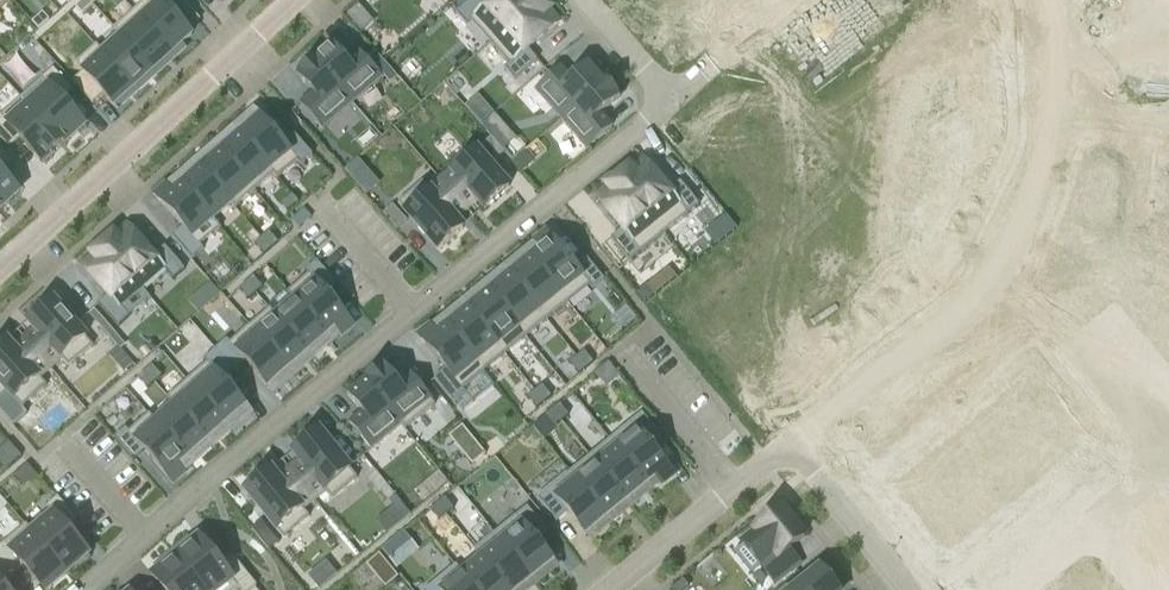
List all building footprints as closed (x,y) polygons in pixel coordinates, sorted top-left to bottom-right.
[(75,8),(82,15),(93,6),(88,0),(84,0),(75,8)] [(134,12),(172,55),(190,38),(191,38),(192,37),(181,25),(192,15),(179,0),(164,0),(161,3),(159,0),(147,0),(134,12)] [(455,14),(466,26),(471,23),(489,44),(540,0),(494,0),(488,5),(483,0),(472,0),(455,14)] [(489,44),(508,66),(504,70),(515,82),(538,62),(528,50),(558,23),(549,12),(551,10),(542,0),(540,0),(489,44)] [(728,11),(741,0),(719,0),(728,11)] [(134,12),(114,30),(121,39),(122,38),(153,72),(172,55),(134,12)] [(43,14),(32,23),(38,31),(49,21),(43,14)] [(959,32),(933,33),(933,77),(990,76),(990,46),(959,47),(959,32)] [(104,54),(103,55),(134,89),(153,72),(122,38),(121,39),(104,54)] [(83,73),(72,83),(92,106),(103,96),(114,107),(116,106),(115,106),(134,89),(103,55),(104,54),(96,46),(76,65),(83,73)] [(332,47),(315,62),(353,105),(381,79),(359,53),(347,64),(332,47)] [(299,75),(297,77),(313,94),(301,104),(324,130),(353,105),(315,62),(314,62),(299,74),(299,75)] [(562,69),(536,92),(561,120),(605,82),(590,65),(572,81),(562,69)] [(53,70),(21,99),(63,146),(84,127),(63,102),(73,93),(53,70)] [(990,76),(933,77),(934,121),(960,120),(960,106),(990,106),(990,76)] [(605,82),(561,120),(586,149),(613,127),(602,115),(620,100),(618,98),(618,97),(606,83),(605,83),(605,82)] [(0,118),(0,140),(10,150),(20,140),(42,165),(63,146),(21,99),(0,118)] [(258,119),(239,135),(274,176),(273,176),(277,181),(298,163),(301,166),(313,156),(293,133),(282,143),(259,117),(257,119),(258,119)] [(239,135),(220,152),(255,192),(273,176),(274,176),(239,135)] [(930,135),(911,175),(961,200),(975,173),(948,160),(954,147),(930,135)] [(808,136),(801,143),(810,153),(818,147),(808,136)] [(19,193),(4,177),(15,167),(0,150),(0,210),(19,193)] [(476,151),(441,182),(465,209),(468,213),(479,204),(485,210),(509,188),(476,151)] [(220,152),(201,169),(232,205),(231,206),(235,210),(255,192),(220,152)] [(787,154),(773,167),(783,178),(797,165),(787,154)] [(630,167),(618,177),(665,235),(699,206),(680,183),(669,192),(643,161),(631,170),(630,167)] [(201,169),(181,186),(213,222),(214,221),(231,206),(232,205),(201,169)] [(911,175),(891,214),(914,226),(921,213),(948,227),(961,200),(911,175)] [(608,189),(596,198),(622,230),(611,240),(630,263),(665,235),(618,177),(606,187),(608,189)] [(423,183),(398,205),(438,251),(463,229),(458,223),(468,213),(465,209),(441,182),(430,191),(423,183)] [(167,186),(155,197),(183,229),(172,239),(192,262),(204,251),(201,248),(221,230),(214,221),(213,222),(181,186),(173,193),(167,186)] [(292,196),(281,205),(288,213),(299,203),(292,196)] [(393,206),(383,215),(397,231),(407,222),(393,206)] [(304,209),(291,220),(299,229),(312,218),(304,209)] [(881,225),(846,251),(879,297),(903,279),(885,255),(897,247),(881,225)] [(114,234),(102,244),(144,292),(165,272),(173,281),(185,271),(165,248),(154,258),(127,227),(116,237),(114,234)] [(269,233),(262,239),(271,250),(278,244),(269,233)] [(540,251),(531,258),(568,304),(589,287),(592,291),(605,281),(585,257),(574,266),(547,233),(534,243),(540,251)] [(262,239),(255,245),(264,256),(271,250),(262,239)] [(630,263),(611,240),(599,249),(618,272),(630,263)] [(93,257),(82,266),(109,297),(97,307),(117,330),(129,319),(122,311),(144,292),(102,244),(91,254),(93,257)] [(846,251),(810,277),(826,299),(837,290),(855,315),(879,297),(846,251)] [(531,258),(510,276),(547,321),(568,304),(531,258)] [(288,292),(287,293),(295,302),(296,301),(327,337),(335,330),(341,337),(353,327),(325,294),(336,284),(316,261),(304,272),(308,276),(288,292)] [(510,276),(489,293),(526,338),(547,321),(510,276)] [(253,278),(246,284),(256,295),(263,288),(253,278)] [(219,294),(210,284),(203,289),(213,300),(219,294)] [(246,284),(239,290),(249,301),(256,295),(246,284)] [(647,286),(637,294),(645,303),(654,296),(647,286)] [(794,289),(759,315),(792,361),(816,343),(798,319),(810,310),(794,289)] [(489,293),(468,310),(505,356),(526,338),(489,293)] [(33,329),(23,338),(26,342),(50,369),(52,371),(63,362),(69,369),(93,347),(53,301),(28,323),(33,329)] [(277,317),(277,318),(308,354),(327,337),(296,301),(295,302),(277,317)] [(269,309),(250,326),(288,371),(308,354),(277,318),(277,317),(270,309),(269,309)] [(468,310),(447,327),(484,373),(505,356),(468,310)] [(759,315),(723,341),(739,362),(750,354),(768,378),(792,361),(759,315)] [(227,340),(215,350),(235,373),(246,363),(269,389),(270,387),(288,371),(250,326),(230,344),(227,340)] [(431,327),(419,338),(446,371),(434,380),(454,404),(466,394),(463,390),(484,373),(447,327),(437,335),(431,327)] [(0,347),(0,384),(8,393),(22,409),(47,388),(41,381),(52,371),(50,369),(26,342),(23,338),(12,348),(6,342),(0,347)] [(206,364),(187,381),(226,426),(244,410),(246,408),(224,383),(235,373),(215,350),(203,361),(206,364)] [(584,353),(577,358),(586,369),(593,363),(584,353)] [(577,358),(570,364),(579,375),(586,369),(577,358)] [(128,359),(118,368),(124,373),(133,365),(128,359)] [(152,366),(145,372),(155,383),(162,377),(152,366)] [(366,380),(365,381),(402,426),(401,426),(404,431),(435,406),(410,375),(397,384),(383,367),(381,368),(366,380)] [(1047,369),(1035,379),(1042,387),(1054,377),(1047,369)] [(145,372),(138,379),(147,389),(155,383),(145,372)] [(1054,377),(1042,387),(1048,395),(1060,385),(1054,377)] [(1035,379),(1024,388),(1030,396),(1042,387),(1035,379)] [(168,398),(167,399),(174,408),(175,407),(206,443),(226,426),(187,381),(168,398)] [(365,381),(347,395),(362,413),(350,423),(372,450),(401,426),(402,426),(365,381)] [(1060,385),(1048,395),(1055,402),(1066,393),(1060,385)] [(542,387),(535,393),(544,404),(551,398),(542,387)] [(1042,387),(1030,396),(1037,404),(1048,395),(1042,387)] [(0,400),(0,412),(13,427),(27,415),(22,409),(8,393),(0,400)] [(535,393),(528,398),(537,410),(544,404),(535,393)] [(1066,393),(1055,402),(1061,410),(1073,401),(1066,393)] [(1048,395),(1037,404),(1043,412),(1055,402),(1048,395)] [(1073,401),(1061,410),(1067,418),(1079,409),(1073,401)] [(1055,402),(1043,412),(1049,420),(1061,410),(1055,402)] [(560,405),(552,411),(561,422),(569,416),(560,405)] [(157,423),(156,424),(187,460),(206,443),(175,407),(174,408),(157,423)] [(1061,410),(1049,420),(1056,428),(1067,418),(1061,410)] [(552,411),(545,417),(554,428),(561,422),(552,411)] [(126,429),(114,439),(133,462),(145,452),(173,485),(185,474),(179,467),(187,460),(156,424),(157,423),(149,414),(148,415),(129,432),(126,429)] [(642,414),(610,440),(647,486),(655,479),(661,487),(674,476),(649,447),(661,438),(642,414)] [(462,426),(449,437),(472,466),(486,455),(462,426)] [(298,458),(287,467),(290,472),(313,500),(324,491),(332,500),(357,479),(319,431),(293,452),(298,458)] [(1025,437),(1003,455),(1027,484),(1049,466),(1025,437)] [(610,440),(590,457),(627,502),(647,486),(610,440)] [(590,457),(570,473),(607,518),(627,502),(590,457)] [(271,470),(245,491),(284,539),(309,518),(302,509),(313,500),(290,472),(287,467),(276,476),(271,470)] [(570,473),(537,499),(556,523),(568,513),(586,536),(607,518),(570,473)] [(961,489),(940,506),(965,536),(986,519),(961,489)] [(30,530),(29,531),(66,573),(88,555),(66,530),(77,521),(58,498),(47,508),(50,512),(30,530)] [(445,499),(438,505),(447,516),(454,510),(445,499)] [(438,505),(430,510),(439,522),(447,516),(438,505)] [(527,508),(495,534),(532,580),(553,563),(535,541),(546,531),(527,508)] [(755,531),(741,543),(774,584),(794,567),(784,554),(804,538),(782,510),(755,531)] [(261,521),(252,529),(269,550),(279,543),(261,521)] [(0,548),(0,563),(13,577),(24,567),(43,589),(48,589),(66,573),(29,531),(30,530),(26,526),(0,548)] [(405,529),(383,548),(399,567),(421,548),(405,529)] [(474,551),(478,555),(479,555),(507,589),(519,589),(532,580),(495,534),(474,551)] [(174,555),(202,589),(238,589),(239,589),(240,589),(252,589),(257,587),(232,556),(220,565),(200,540),(193,545),(191,541),(174,555)] [(154,578),(164,589),(202,589),(174,555),(157,569),(160,573),(154,578)] [(385,589),(398,578),(379,555),(366,566),(385,589)] [(459,571),(474,589),(507,589),(479,555),(478,555),(460,570),(459,571)] [(1,587),(13,577),(0,563),(0,589),(4,589),(1,587)] [(426,589),(474,589),(459,571),(460,570),(456,566),(426,589)] [(794,589),(837,589),(820,569),(794,589)] [(672,589),(673,589),(686,589),(689,587),(683,580),(672,589)]
